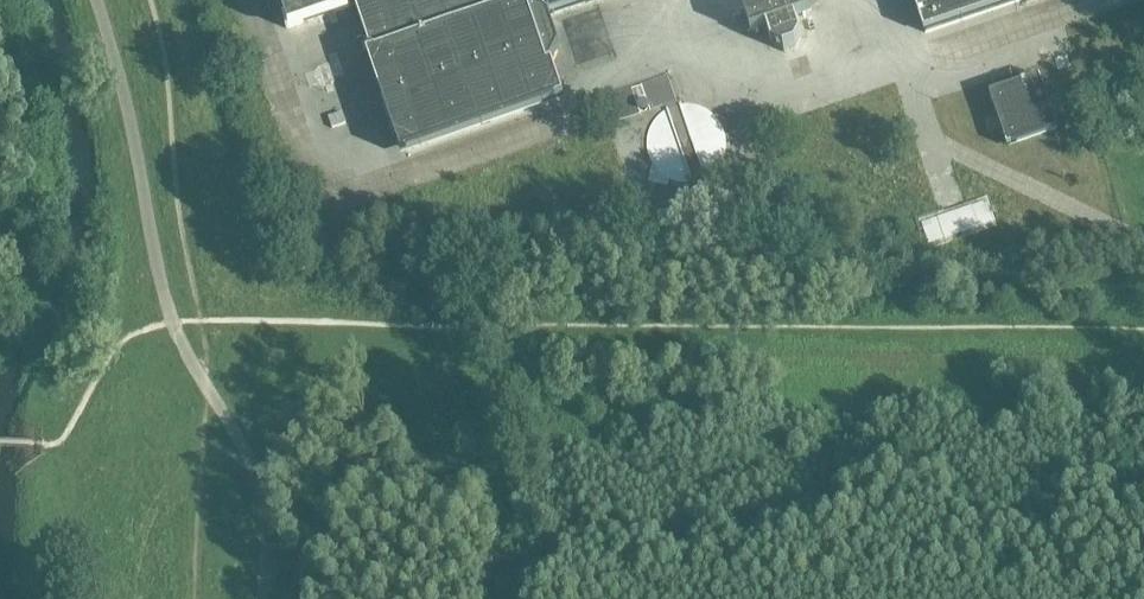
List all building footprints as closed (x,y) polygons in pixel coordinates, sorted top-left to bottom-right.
[(294,24),(286,27),(287,29),(304,23),(333,13),(334,13),(351,7),(356,5),(371,51),(375,50),(377,55),(375,55),(407,149),(557,98),(546,66),(552,64),(560,48),(550,17),(600,0),(286,0),(294,24)] [(810,14),(806,0),(750,0),(741,3),(752,34),(767,29),(773,46),(784,51),(796,47),(801,36),(795,19),(810,14)] [(926,33),(1023,0),(915,0),(926,33)] [(1058,130),(1040,77),(990,94),(1008,147),(1058,130)] [(997,226),(987,196),(919,219),(929,249),(997,226)]
